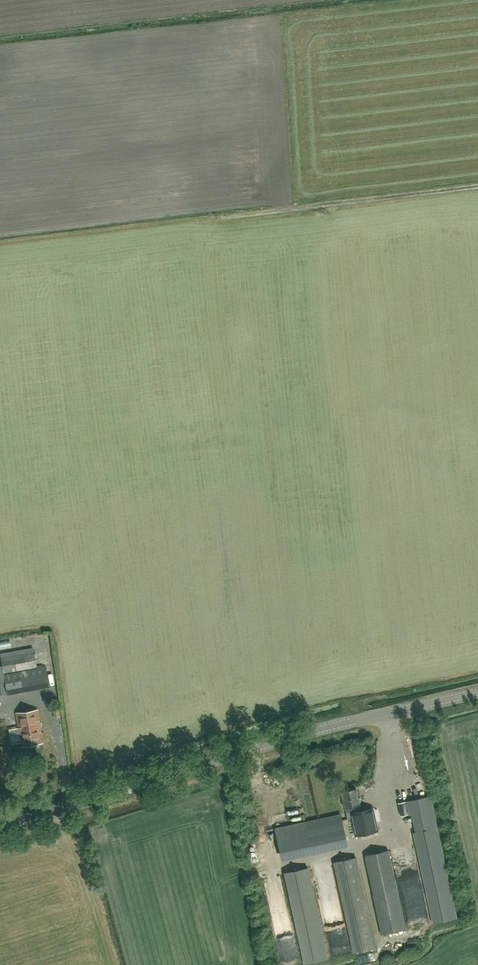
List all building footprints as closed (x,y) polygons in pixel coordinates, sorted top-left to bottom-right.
[(14,652),(14,656),(2,658),(4,672),(37,666),(35,652),(34,652),(33,648),(27,649),(14,652)] [(8,694),(50,686),(47,667),(5,675),(5,678),(0,679),(0,695),(2,695),(8,694)] [(21,746),(44,742),(39,709),(15,713),(21,746)] [(356,835),(378,831),(373,808),(361,811),(356,788),(341,792),(348,819),(352,818),(356,835)] [(430,796),(406,801),(409,815),(413,814),(417,832),(414,833),(433,923),(456,918),(430,796)] [(405,802),(398,803),(401,815),(408,814),(405,802)] [(341,815),(275,829),(280,852),(346,838),(341,815)] [(406,929),(389,851),(364,856),(382,935),(406,929)] [(376,948),(356,857),(334,862),(354,953),(376,948)] [(308,868),(284,872),(304,963),(328,958),(308,868)] [(339,908),(328,911),(338,955),(349,952),(346,939),(347,939),(344,926),(343,926),(339,908)]
